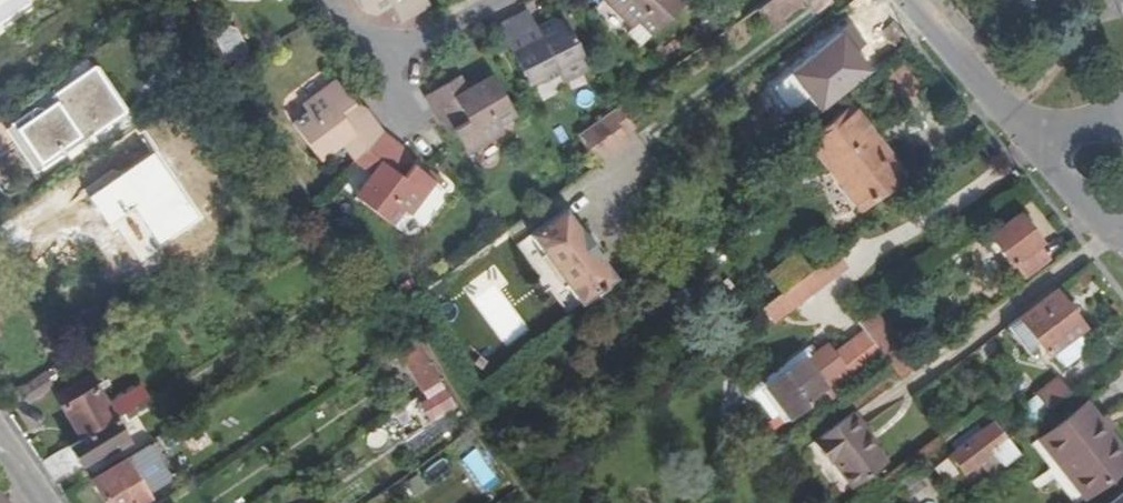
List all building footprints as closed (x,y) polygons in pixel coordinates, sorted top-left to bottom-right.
[(360,13),(370,7),(383,0),(353,0),(360,13)] [(370,7),(374,15),(389,6),(386,0),(383,0),(370,7)] [(389,6),(399,24),(428,8),(423,0),(386,0),(389,6)] [(601,1),(629,31),(636,24),(650,38),(682,7),(674,0),(601,0),(601,1)] [(751,8),(767,30),(778,22),(775,17),(799,0),(762,0),(751,8)] [(540,40),(535,30),(526,14),(497,28),(528,87),(556,73),(581,61),(564,27),(556,32),(540,40)] [(548,23),(535,30),(540,40),(556,32),(550,22),(548,23)] [(582,60),(581,61),(556,73),(560,82),(586,69),(582,60)] [(68,153),(64,146),(91,128),(95,134),(128,112),(97,66),(48,100),(52,105),(47,109),(43,103),(15,123),(7,111),(0,116),(0,151),(3,155),(26,139),(47,168),(68,153)] [(458,78),(424,98),(438,122),(448,116),(455,128),(450,131),(465,155),(502,134),(497,126),(513,116),(490,78),(466,92),(458,78)] [(342,145),(355,161),(372,173),(354,198),(391,226),(402,211),(408,216),(433,183),(412,165),(409,169),(397,161),(403,153),(382,135),(365,113),(356,120),(348,109),(352,106),(335,82),(303,106),(307,113),(292,124),(320,161),(342,145)] [(52,105),(48,100),(43,103),(47,109),(52,105)] [(576,134),(595,163),(625,141),(618,132),(629,125),(615,106),(576,134)] [(859,210),(902,175),(847,109),(804,143),(859,210)] [(64,146),(68,153),(95,134),(91,128),(64,146)] [(26,139),(3,155),(5,158),(19,148),(40,178),(49,171),(47,168),(26,139)] [(590,249),(580,236),(561,210),(529,235),(579,303),(612,279),(590,249)] [(1046,260),(1035,246),(1038,244),(1016,215),(989,236),(1010,265),(1013,263),(1024,276),(1046,260)] [(586,232),(580,236),(590,249),(596,245),(586,232)] [(808,272),(782,292),(762,307),(773,321),(829,278),(819,264),(808,272)] [(1052,294),(1004,330),(1024,356),(1037,346),(1045,357),(1050,353),(1062,369),(1085,355),(1085,346),(1076,334),(1081,331),(1052,294)] [(908,373),(865,317),(855,325),(864,336),(879,355),(884,362),(898,380),(908,373)] [(415,336),(379,359),(384,367),(400,357),(424,395),(443,381),(415,336)] [(879,355),(864,336),(850,347),(865,366),(879,355)] [(859,374),(863,378),(884,362),(879,355),(865,366),(850,347),(848,344),(833,356),(826,349),(804,365),(802,362),(761,394),(782,422),(808,403),(806,400),(822,388),(820,386),(843,370),(851,380),(859,374)] [(55,385),(46,370),(17,389),(27,404),(55,385)] [(62,405),(82,437),(117,417),(149,398),(140,383),(107,403),(96,385),(94,386),(87,375),(57,393),(64,404),(62,405)] [(1056,379),(1015,412),(1026,426),(1068,394),(1056,379)] [(1110,429),(1102,420),(1086,401),(1042,438),(1061,460),(1058,464),(1087,499),(1122,469),(1122,445),(1110,429)] [(851,421),(855,418),(852,414),(813,444),(828,464),(831,461),(852,489),(885,464),(871,446),(851,421)] [(1107,415),(1102,420),(1110,429),(1115,425),(1107,415)] [(117,417),(82,437),(42,461),(55,479),(100,454),(103,459),(115,453),(114,450),(131,441),(117,417)] [(851,421),(871,446),(874,442),(855,418),(851,421)] [(1002,467),(1016,456),(991,424),(948,457),(961,474),(991,452),(1002,467)] [(131,459),(93,480),(107,502),(140,502),(153,495),(131,459)] [(911,471),(895,485),(907,499),(924,486),(911,471)] [(568,488),(551,501),(552,502),(580,502),(568,488)] [(1,491),(0,491),(0,502),(9,502),(1,491)]
